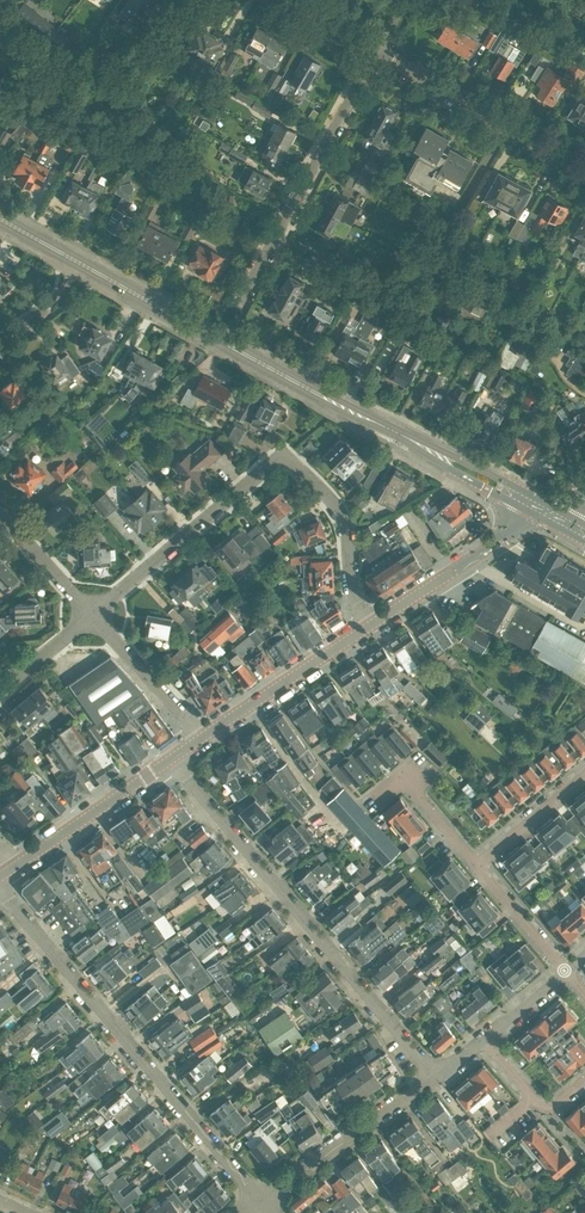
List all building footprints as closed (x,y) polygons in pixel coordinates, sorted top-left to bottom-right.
[(16,6),(18,8),(25,0),(19,0),(16,6)] [(112,15),(119,20),(123,14),(140,25),(156,0),(122,0),(112,15)] [(584,9),(584,0),(578,0),(571,8),(580,15),(584,9)] [(25,2),(12,18),(57,54),(70,38),(47,20),(25,2)] [(460,22),(451,17),(447,23),(438,39),(452,47),(465,26),(468,21),(463,17),(460,22)] [(509,19),(497,36),(492,44),(498,48),(496,52),(500,54),(490,70),(505,79),(514,63),(518,65),(523,56),(517,53),(520,49),(509,42),(519,25),(509,19)] [(540,24),(537,29),(545,34),(549,29),(540,24)] [(468,28),(465,26),(452,47),(468,57),(477,42),(477,41),(479,39),(477,38),(479,35),(468,29),(468,28)] [(555,27),(550,35),(565,45),(570,37),(555,27)] [(261,56),(272,36),(258,28),(246,48),(261,56)] [(482,44),(489,48),(497,35),(490,31),(482,44)] [(213,35),(207,32),(206,33),(203,32),(201,35),(197,33),(186,50),(177,44),(168,59),(178,66),(184,57),(185,58),(190,57),(193,52),(200,57),(213,35)] [(537,32),(535,35),(536,42),(538,44),(543,36),(537,32)] [(210,66),(222,48),(217,46),(220,42),(217,41),(218,39),(213,35),(200,57),(206,61),(205,63),(210,66)] [(272,68),(277,66),(279,62),(278,59),(287,44),(272,36),(261,56),(259,60),(272,68)] [(535,52),(529,61),(535,66),(541,56),(535,52)] [(232,73),(240,57),(232,53),(224,68),(232,73)] [(283,76),(276,88),(267,104),(276,109),(285,93),(283,93),(288,84),(292,86),(294,83),(306,89),(316,71),(318,72),(321,66),(320,65),(321,63),(305,55),(296,71),(295,70),(290,80),(283,76)] [(571,61),(562,75),(559,73),(558,75),(554,73),(553,74),(546,70),(539,65),(530,78),(537,83),(536,84),(541,87),(537,95),(553,105),(567,84),(573,88),(580,77),(584,70),(581,68),(571,61)] [(192,75),(198,66),(194,64),(189,73),(192,75)] [(272,93),(282,76),(274,71),(264,89),(272,93)] [(116,96),(125,89),(120,82),(111,90),(116,96)] [(218,100),(221,95),(215,91),(212,97),(218,100)] [(274,110),(238,91),(235,96),(253,106),(251,108),(270,118),(274,110)] [(583,92),(568,116),(575,121),(574,123),(584,130),(584,93),(583,92)] [(391,132),(398,120),(393,117),(397,111),(382,103),(378,112),(379,113),(374,123),(391,132)] [(115,126),(124,115),(113,107),(105,119),(115,126)] [(35,120),(30,115),(23,122),(29,127),(35,120)] [(143,136),(147,127),(127,117),(123,125),(143,136)] [(207,131),(211,123),(202,118),(198,126),(207,131)] [(16,141),(29,128),(22,122),(10,135),(16,141)] [(397,143),(400,137),(391,132),(374,123),(367,137),(377,142),(376,145),(383,148),(388,138),(397,143)] [(288,147),(296,132),(280,124),(272,139),(288,147)] [(10,133),(0,127),(0,144),(1,141),(5,143),(10,133)] [(449,141),(449,140),(426,128),(414,149),(415,149),(421,152),(418,157),(417,157),(405,179),(404,179),(404,180),(431,195),(431,194),(430,194),(439,178),(452,185),(453,185),(452,184),(455,179),(461,182),(461,183),(473,162),(450,149),(449,150),(450,150),(448,153),(443,150),(448,141),(449,141)] [(185,136),(181,133),(178,134),(175,137),(181,141),(185,136)] [(288,147),(272,139),(263,134),(255,148),(264,153),(280,162),(288,147)] [(49,146),(52,140),(46,137),(43,143),(49,146)] [(70,151),(80,144),(75,138),(66,145),(70,151)] [(244,164),(248,156),(223,141),(218,149),(228,154),(228,155),(244,164)] [(45,153),(49,146),(43,143),(39,150),(45,153)] [(78,173),(88,155),(78,150),(68,168),(78,173)] [(25,184),(37,161),(30,157),(31,155),(26,152),(15,171),(19,174),(16,179),(25,184)] [(54,161),(51,159),(50,157),(42,153),(37,161),(25,184),(34,188),(37,184),(41,186),(54,161)] [(180,171),(185,163),(176,157),(171,165),(180,171)] [(374,180),(382,166),(369,159),(361,173),(374,180)] [(253,170),(246,166),(238,180),(246,184),(245,184),(254,189),(253,191),(260,195),(261,193),(262,194),(271,179),(254,169),(253,170)] [(123,235),(135,213),(127,208),(132,200),(131,193),(131,186),(132,182),(135,176),(127,172),(116,192),(123,196),(107,226),(123,235)] [(505,177),(499,174),(486,199),(501,208),(516,181),(514,180),(515,179),(506,174),(505,177)] [(370,197),(377,184),(361,175),(354,188),(370,197)] [(87,188),(87,187),(74,180),(71,186),(69,185),(64,193),(66,194),(63,200),(76,207),(87,188)] [(95,183),(91,180),(87,187),(87,188),(76,207),(82,211),(81,212),(87,215),(88,214),(89,215),(100,195),(104,187),(95,182),(95,183)] [(526,185),(517,181),(517,182),(516,181),(501,208),(517,216),(531,191),(525,188),(526,185)] [(348,201),(342,198),(341,195),(336,193),(330,203),(329,203),(324,211),(343,221),(351,226),(359,211),(353,207),(356,203),(348,199),(348,201)] [(152,220),(163,198),(157,194),(154,201),(152,200),(144,216),(152,220)] [(238,205),(239,195),(230,194),(229,204),(238,205)] [(560,226),(568,212),(566,210),(567,209),(548,197),(548,198),(549,198),(542,210),(544,212),(542,215),(539,213),(539,214),(540,215),(534,225),(526,221),(524,225),(517,239),(524,243),(531,231),(538,235),(547,219),(560,226)] [(474,216),(481,202),(474,199),(467,212),(474,216)] [(410,203),(407,207),(417,214),(420,209),(410,203)] [(336,234),(343,221),(324,211),(320,218),(321,219),(316,230),(320,233),(323,232),(330,236),(332,231),(336,234)] [(584,250),(584,249),(584,219),(576,234),(583,237),(575,251),(581,255),(583,253),(584,250)] [(163,234),(166,229),(151,221),(138,243),(154,252),(163,234)] [(524,225),(517,221),(509,234),(516,238),(517,239),(524,225)] [(189,240),(196,226),(189,222),(181,235),(189,240)] [(180,237),(166,229),(163,234),(154,252),(168,259),(180,237)] [(208,250),(200,246),(189,265),(197,269),(196,271),(211,279),(213,276),(217,278),(220,278),(228,264),(222,261),(224,258),(209,249),(208,250)] [(351,263),(355,255),(340,247),(336,255),(351,263)] [(555,272),(561,259),(554,255),(547,267),(555,272)] [(327,269),(330,263),(318,256),(315,263),(327,269)] [(327,269),(315,263),(309,273),(321,280),(327,269)] [(0,276),(0,298),(2,295),(4,297),(10,289),(8,288),(9,287),(0,279),(2,277),(0,276)] [(300,289),(303,284),(290,277),(285,286),(283,286),(280,292),(281,293),(280,294),(298,303),(304,292),(300,289)] [(323,296),(331,282),(323,278),(316,293),(323,296)] [(482,317),(491,301),(470,290),(461,306),(482,317)] [(298,303),(280,294),(276,303),(274,302),(270,311),(285,319),(288,313),(292,315),(298,303)] [(339,344),(336,343),(332,351),(335,353),(334,355),(341,359),(342,357),(347,360),(375,307),(376,308),(379,304),(380,301),(373,297),(354,331),(346,326),(342,333),(344,335),(339,344)] [(375,307),(347,360),(352,362),(351,364),(358,368),(359,366),(362,368),(367,360),(365,359),(365,358),(368,352),(370,354),(375,345),(366,340),(378,318),(384,307),(379,304),(376,308),(375,307)] [(331,321),(333,316),(324,311),(325,309),(318,305),(303,334),(316,341),(321,332),(322,332),(327,323),(324,321),(326,319),(331,321)] [(498,306),(494,314),(513,325),(517,317),(498,306)] [(440,311),(435,321),(447,328),(452,318),(440,311)] [(520,320),(529,325),(533,317),(524,312),(520,320)] [(522,355),(535,331),(517,322),(498,358),(504,361),(511,348),(519,353),(522,355)] [(94,327),(93,329),(84,324),(79,334),(83,336),(79,344),(81,345),(81,346),(101,357),(111,339),(102,334),(103,333),(94,327)] [(390,377),(406,386),(422,358),(417,355),(419,352),(405,344),(392,367),(394,369),(390,377)] [(135,352),(127,348),(122,358),(121,358),(116,367),(131,375),(122,393),(125,396),(133,387),(137,378),(148,359),(142,356),(143,354),(142,351),(139,350),(137,350),(135,352)] [(512,366),(519,353),(511,348),(504,361),(512,366)] [(74,377),(57,355),(53,358),(51,357),(50,358),(47,357),(44,359),(44,362),(43,363),(49,371),(48,373),(59,387),(74,377)] [(578,355),(567,374),(579,381),(584,370),(584,359),(578,355)] [(97,381),(106,367),(102,364),(101,364),(99,359),(97,358),(78,365),(80,367),(88,375),(91,377),(97,381)] [(161,379),(166,371),(160,368),(161,367),(148,359),(137,378),(133,387),(125,396),(130,401),(138,392),(144,382),(145,381),(154,386),(159,377),(161,379)] [(498,392),(509,373),(500,368),(501,365),(494,361),(483,383),(498,392)] [(478,391),(487,374),(479,370),(471,387),(478,391)] [(436,413),(446,395),(435,389),(442,377),(435,373),(419,403),(436,413)] [(221,408),(231,390),(204,376),(195,391),(188,388),(181,401),(192,408),(198,396),(221,408)] [(31,399),(16,380),(12,383),(12,382),(4,388),(4,389),(1,392),(15,411),(31,399)] [(165,404),(178,394),(171,388),(159,400),(165,404)] [(530,388),(525,398),(552,411),(557,401),(530,388)] [(451,421),(466,393),(460,389),(454,399),(446,395),(436,413),(451,421)] [(273,400),(272,397),(269,395),(265,396),(264,399),(259,408),(253,404),(255,400),(248,395),(236,417),(244,421),(245,420),(261,428),(263,424),(274,430),(280,419),(281,420),(285,418),(288,413),(286,410),(273,403),(272,403),(273,400)] [(46,415),(58,403),(51,396),(39,408),(46,415)] [(66,403),(72,411),(79,406),(72,398),(66,403)] [(573,401),(567,404),(584,431),(584,405),(578,410),(573,401)] [(567,404),(563,407),(571,421),(574,426),(569,429),(567,426),(565,425),(560,428),(560,431),(562,434),(561,434),(570,447),(581,440),(584,438),(584,431),(567,404)] [(499,426),(502,421),(482,410),(469,435),(475,438),(474,439),(482,444),(483,442),(488,445),(498,426),(499,426)] [(100,412),(85,424),(95,433),(97,432),(108,420),(100,412)] [(240,444),(247,431),(247,428),(235,421),(226,436),(240,444)] [(14,446),(18,442),(11,432),(5,425),(1,429),(14,446)] [(125,440),(132,435),(126,428),(119,434),(125,440)] [(14,447),(14,446),(1,429),(0,430),(0,439),(1,440),(3,442),(0,446),(0,452),(5,456),(14,447)] [(525,441),(516,436),(506,454),(507,458),(511,460),(515,460),(522,463),(525,457),(528,459),(535,445),(538,440),(531,436),(528,441),(526,440),(525,441)] [(221,453),(210,440),(205,445),(204,444),(195,451),(196,452),(192,456),(190,454),(175,466),(180,472),(174,477),(185,490),(191,485),(196,491),(211,479),(203,469),(221,453)] [(363,459),(346,441),(345,442),(343,441),(339,440),(336,444),(336,448),(338,449),(336,451),(332,447),(323,456),(354,486),(365,475),(357,468),(360,468),(364,464),(364,461),(362,460),(363,459)] [(101,449),(97,453),(101,459),(106,455),(101,449)] [(45,473),(28,461),(24,467),(19,463),(13,472),(18,476),(14,481),(31,493),(34,489),(35,490),(38,486),(39,487),(41,484),(40,482),(43,478),(42,478),(45,473)] [(60,482),(78,466),(73,461),(64,469),(60,464),(51,472),(60,482)] [(145,485),(153,478),(140,463),(132,470),(145,485)] [(81,480),(88,475),(83,468),(76,474),(81,480)] [(377,477),(379,472),(372,468),(370,473),(377,477)] [(405,498),(415,480),(396,469),(389,482),(395,486),(392,491),(401,496),(405,498)] [(394,509),(401,496),(392,491),(395,486),(389,482),(385,480),(375,498),(394,509)] [(66,524),(71,521),(75,517),(60,498),(72,489),(66,482),(49,495),(56,504),(40,517),(48,527),(48,526),(54,534),(66,524)] [(272,520),(266,524),(274,534),(285,525),(289,522),(291,519),(285,512),(292,507),(286,500),(290,496),(284,490),(281,493),(280,493),(277,492),(272,496),(272,500),(268,503),(274,510),(268,514),(272,520)] [(356,506),(366,496),(360,490),(350,499),(356,506)] [(106,518),(119,507),(106,491),(93,503),(106,518)] [(148,494),(146,491),(135,500),(155,523),(165,514),(162,511),(166,508),(151,491),(148,494)] [(472,516),(472,513),(470,510),(470,509),(471,506),(467,501),(463,501),(462,502),(456,496),(448,502),(444,497),(431,508),(425,498),(416,504),(428,521),(440,538),(441,537),(447,539),(448,540),(448,539),(464,525),(465,525),(466,525),(464,524),(465,521),(465,519),(468,519),(472,516)] [(362,511),(370,503),(365,498),(357,506),(362,511)] [(144,532),(155,523),(135,500),(125,509),(127,512),(124,515),(138,531),(142,528),(144,532)] [(289,522),(285,525),(290,531),(301,525),(302,521),(299,513),(291,519),(289,522)] [(301,528),(301,529),(295,532),(300,545),(307,542),(307,543),(317,539),(319,544),(326,541),(324,536),(326,536),(320,521),(317,516),(304,521),(306,526),(301,528)] [(88,530),(98,521),(94,517),(84,526),(88,530)] [(372,531),(382,525),(379,519),(369,526),(372,531)] [(412,577),(425,569),(400,531),(402,529),(395,519),(383,528),(388,535),(385,537),(389,542),(412,577)] [(247,565),(274,543),(258,524),(247,533),(243,529),(216,552),(223,560),(227,557),(234,565),(241,559),(247,565)] [(283,527),(271,538),(277,545),(289,534),(283,527)] [(387,543),(382,537),(368,546),(370,550),(376,559),(374,560),(377,565),(381,571),(394,590),(412,577),(389,542),(387,543)] [(91,540),(91,538),(80,539),(80,544),(75,544),(76,552),(80,552),(81,562),(89,562),(89,567),(111,565),(111,559),(115,559),(115,549),(111,550),(111,549),(106,549),(106,546),(99,547),(99,540),(91,540)] [(566,610),(583,620),(584,616),(584,570),(566,559),(568,556),(547,544),(534,566),(522,559),(511,578),(566,609),(566,610)] [(372,569),(377,565),(374,560),(376,559),(370,550),(365,554),(371,563),(368,564),(372,569)] [(304,562),(312,562),(312,555),(291,557),(291,564),(304,563),(304,562)] [(304,563),(305,577),(310,576),(310,577),(332,576),(331,560),(312,562),(304,562),(304,563)] [(208,566),(205,563),(198,569),(195,566),(194,566),(192,565),(187,569),(189,571),(184,575),(204,597),(209,593),(202,584),(208,579),(209,581),(217,574),(210,565),(208,566)] [(21,580),(19,578),(19,577),(6,564),(0,570),(0,591),(2,593),(11,585),(14,587),(21,580)] [(377,573),(375,570),(366,576),(379,596),(383,597),(394,590),(381,571),(377,573)] [(204,597),(184,575),(180,579),(178,577),(173,581),(174,583),(173,584),(176,587),(170,592),(180,603),(188,596),(195,605),(204,597)] [(333,590),(332,576),(310,577),(310,576),(305,577),(301,577),(302,592),(314,591),(333,590)] [(489,586),(488,587),(494,590),(472,605),(478,615),(475,620),(494,631),(494,630),(529,650),(584,682),(584,641),(489,586)] [(334,602),(333,596),(304,597),(314,613),(320,622),(324,620),(332,631),(347,621),(340,610),(341,607),(341,605),(340,603),(338,602),(335,603),(335,602),(334,602)] [(38,603),(38,599),(35,597),(30,598),(28,600),(28,603),(16,604),(16,614),(7,614),(7,617),(0,617),(0,635),(8,628),(7,627),(21,626),(21,623),(42,622),(41,612),(39,613),(38,603)] [(306,648),(323,637),(309,616),(314,613),(304,597),(290,597),(301,613),(284,624),(301,650),(306,647),(306,648)] [(215,600),(210,605),(217,612),(222,608),(215,600)] [(186,607),(180,613),(184,619),(197,632),(204,626),(186,607)] [(233,641),(245,630),(225,607),(209,621),(214,626),(199,639),(210,652),(228,636),(233,641)] [(275,610),(263,621),(267,625),(271,622),(271,624),(280,619),(275,610)] [(443,627),(433,613),(423,619),(440,645),(443,648),(455,640),(446,625),(443,627)] [(174,622),(175,619),(148,614),(146,623),(148,623),(147,633),(146,637),(148,639),(154,640),(156,638),(157,635),(169,637),(172,621),(174,622)] [(192,638),(197,632),(184,619),(179,624),(192,638)] [(440,645),(423,619),(414,625),(424,640),(426,639),(435,654),(436,654),(437,655),(439,655),(440,654),(441,654),(442,654),(445,651),(443,648),(440,645)] [(263,621),(250,633),(259,644),(265,638),(261,633),(269,628),(266,626),(267,625),(263,621)] [(482,653),(490,638),(469,626),(461,641),(482,653)] [(418,666),(419,666),(417,664),(426,658),(408,629),(398,636),(418,666)] [(285,636),(281,630),(273,635),(289,659),(297,654),(289,642),(291,641),(287,635),(285,636)] [(250,634),(234,648),(242,658),(247,653),(265,676),(276,668),(263,650),(250,634)] [(289,659),(273,635),(266,640),(270,646),(269,647),(266,649),(271,656),(273,654),(281,665),(289,659)] [(409,672),(418,666),(398,636),(389,642),(409,672)] [(178,662),(190,651),(185,645),(173,656),(178,662)] [(405,685),(397,679),(394,676),(400,672),(393,662),(383,647),(373,653),(396,687),(398,685),(401,688),(401,687),(403,688),(420,705),(427,697),(410,680),(405,685)] [(234,648),(225,655),(229,660),(231,658),(238,667),(232,671),(245,688),(257,678),(242,658),(234,648)] [(396,687),(373,653),(364,659),(374,674),(376,673),(380,678),(381,677),(385,682),(378,687),(388,698),(394,694),(393,693),(401,688),(398,685),(396,687)] [(175,734),(143,692),(111,656),(70,684),(97,723),(99,722),(110,714),(118,709),(122,706),(141,731),(145,728),(158,747),(175,734)] [(198,661),(190,667),(193,671),(201,666),(198,661)] [(368,699),(376,694),(366,680),(368,679),(358,664),(348,670),(353,677),(368,699)] [(208,711),(216,706),(200,682),(193,671),(190,667),(181,673),(193,692),(204,711),(208,711)] [(368,699),(353,677),(348,670),(339,676),(349,691),(350,691),(359,705),(368,699)] [(216,672),(200,682),(216,706),(228,698),(227,696),(234,692),(226,679),(218,684),(215,678),(218,676),(216,672)] [(342,716),(349,712),(346,708),(348,707),(341,697),(342,696),(332,681),(323,687),(342,716)] [(42,716),(54,706),(47,697),(48,696),(40,687),(26,698),(42,716)] [(342,716),(323,687),(313,693),(323,708),(324,708),(334,723),(342,717),(342,716)] [(500,692),(493,700),(512,716),(519,708),(500,692)] [(31,725),(42,716),(26,698),(13,710),(20,719),(22,718),(29,727),(25,730),(30,737),(37,731),(31,725)] [(324,722),(307,698),(298,704),(315,728),(324,722)] [(76,718),(83,712),(72,700),(65,706),(76,718)] [(480,701),(472,710),(486,723),(494,713),(480,701)] [(315,728),(298,704),(289,710),(306,735),(315,728)] [(439,711),(433,706),(429,711),(434,716),(439,711)] [(110,714),(116,723),(119,727),(127,721),(118,709),(110,714)] [(479,731),(486,723),(472,710),(464,718),(479,731)] [(307,749),(283,714),(268,725),(272,731),(274,730),(294,759),(295,758),(308,777),(315,773),(311,767),(318,763),(308,749),(307,749)] [(354,729),(359,734),(370,723),(361,714),(356,719),(360,723),(354,729)] [(88,743),(72,721),(58,732),(60,735),(61,734),(75,756),(84,750),(86,749),(88,752),(83,755),(102,783),(112,777),(100,759),(94,751),(89,743),(88,743)] [(135,734),(127,721),(119,727),(141,758),(149,753),(136,733),(135,734)] [(95,725),(98,730),(100,731),(103,725),(99,722),(97,723),(95,725)] [(141,758),(119,727),(116,723),(110,727),(113,731),(108,734),(117,747),(119,746),(131,765),(141,758)] [(96,745),(105,738),(98,730),(95,725),(94,724),(85,730),(96,745)] [(577,758),(579,756),(580,758),(584,754),(584,736),(575,724),(559,736),(566,744),(570,740),(576,747),(571,751),(577,758)] [(355,732),(351,726),(345,730),(349,736),(355,732)] [(391,726),(377,737),(393,756),(399,751),(402,756),(405,754),(406,755),(410,751),(409,750),(410,749),(391,726)] [(262,728),(253,734),(270,759),(273,765),(278,762),(275,759),(279,756),(271,744),(272,743),(262,728)] [(332,735),(335,741),(340,738),(336,732),(332,735)] [(393,756),(377,737),(374,733),(360,745),(361,745),(378,766),(384,761),(387,765),(390,763),(391,764),(395,761),(394,760),(395,759),(393,756)] [(46,745),(30,758),(42,773),(51,767),(59,780),(57,782),(72,804),(91,791),(85,782),(90,778),(75,756),(61,734),(60,735),(45,745),(46,745)] [(251,736),(250,734),(245,738),(245,739),(243,740),(247,745),(241,749),(243,752),(244,752),(258,770),(260,773),(265,779),(268,782),(279,774),(277,771),(273,765),(270,759),(253,734),(251,736)] [(530,756),(538,747),(526,736),(518,745),(530,756)] [(577,758),(571,751),(566,744),(559,736),(544,747),(550,755),(555,752),(560,758),(556,762),(561,769),(563,767),(565,769),(577,758)] [(31,756),(38,750),(27,737),(20,743),(31,756)] [(449,758),(432,741),(423,750),(441,766),(449,758)] [(23,762),(31,756),(20,743),(13,749),(23,762)] [(347,757),(363,776),(369,771),(372,775),(375,773),(375,774),(379,771),(379,770),(380,769),(378,766),(361,745),(347,757)] [(108,757),(101,747),(94,751),(100,759),(112,777),(120,771),(110,756),(108,757)] [(561,769),(556,762),(550,755),(544,747),(528,758),(535,767),(540,763),(545,770),(541,774),(546,780),(548,779),(549,780),(562,770),(561,769)] [(237,752),(236,751),(233,750),(230,752),(229,755),(230,756),(229,757),(238,772),(236,774),(239,779),(238,780),(240,782),(253,773),(258,770),(244,752),(243,752),(241,754),(238,751),(237,752)] [(365,779),(363,776),(347,757),(345,755),(332,767),(347,786),(354,781),(357,785),(360,783),(360,784),(364,781),(364,780),(365,779)] [(238,772),(229,757),(224,760),(224,759),(221,758),(217,761),(217,764),(217,765),(216,765),(226,780),(227,780),(234,790),(230,793),(236,802),(247,794),(242,786),(242,785),(240,782),(238,780),(239,779),(236,774),(238,772)] [(541,774),(535,767),(528,758),(513,770),(531,792),(533,790),(534,792),(547,781),(546,780),(541,774)] [(308,810),(316,802),(287,762),(277,768),(278,770),(277,771),(279,774),(308,810)] [(25,789),(30,785),(17,770),(12,774),(25,789)] [(258,770),(253,773),(260,783),(263,781),(265,779),(260,773),(258,770)] [(498,782),(515,803),(517,801),(519,803),(531,792),(513,770),(498,782)] [(489,773),(480,782),(486,787),(494,778),(489,773)] [(46,790),(33,774),(27,780),(32,786),(39,794),(50,808),(56,814),(65,807),(49,787),(46,790)] [(298,818),(308,810),(279,774),(268,782),(298,818)] [(333,777),(321,787),(331,797),(342,787),(333,777)] [(255,830),(270,817),(260,805),(275,791),(265,779),(249,792),(256,800),(241,813),(249,822),(248,824),(252,829),(253,827),(255,830)] [(471,781),(462,790),(471,798),(480,789),(471,781)] [(498,782),(482,793),(500,814),(502,813),(503,814),(516,804),(515,803),(498,782)] [(39,794),(32,786),(19,798),(17,796),(13,792),(7,798),(10,801),(0,810),(0,811),(8,820),(39,794)] [(184,823),(192,817),(184,806),(185,806),(170,787),(161,794),(178,815),(184,823)] [(344,788),(328,803),(384,865),(400,850),(344,788)] [(500,814),(482,793),(464,807),(470,815),(475,811),(481,817),(476,821),(480,826),(482,828),(486,824),(488,826),(500,815),(500,814)] [(50,808),(39,794),(8,820),(17,830),(27,822),(30,825),(37,820),(34,816),(32,813),(40,806),(45,812),(50,808)] [(168,822),(178,815),(161,794),(149,803),(159,815),(156,817),(161,823),(165,819),(168,822)] [(570,806),(571,807),(571,806),(577,813),(571,817),(584,834),(584,800),(580,795),(575,799),(576,801),(570,806)] [(401,798),(385,812),(393,822),(409,808),(401,798)] [(130,817),(129,817),(146,839),(151,845),(168,833),(161,823),(156,817),(153,813),(149,817),(142,807),(142,808),(136,809),(132,812),(130,817)] [(409,808),(393,822),(401,832),(418,818),(409,808)] [(378,814),(373,819),(376,823),(381,818),(378,814)] [(547,822),(565,844),(581,830),(584,835),(584,834),(571,817),(566,822),(560,815),(561,815),(560,814),(554,819),(553,818),(547,822)] [(129,817),(128,815),(110,827),(128,852),(129,851),(131,854),(143,845),(141,843),(146,839),(129,817)] [(418,818),(401,832),(410,842),(426,828),(418,818)] [(292,822),(266,843),(267,844),(266,847),(269,851),(272,850),(274,853),(300,832),(292,822)] [(543,829),(537,834),(538,834),(544,840),(538,845),(549,858),(565,844),(547,822),(542,827),(543,829)] [(195,848),(210,835),(202,826),(187,838),(195,848)] [(300,832),(274,853),(277,856),(276,859),(279,863),(282,862),(283,863),(298,850),(297,850),(306,843),(306,842),(313,837),(305,827),(300,832)] [(126,876),(138,892),(145,887),(124,859),(105,833),(104,834),(103,832),(94,838),(104,852),(121,879),(126,876)] [(121,879),(104,852),(94,838),(79,847),(80,849),(78,850),(93,874),(94,873),(107,893),(123,883),(121,879)] [(197,872),(201,869),(223,850),(215,841),(199,855),(190,863),(197,872)] [(427,841),(417,849),(421,854),(431,845),(427,841)] [(520,845),(514,850),(536,876),(537,875),(533,871),(549,858),(538,845),(533,850),(527,843),(528,842),(527,842),(521,847),(520,845)] [(408,865),(420,856),(420,855),(416,851),(412,845),(400,854),(408,865)] [(208,877),(230,858),(223,850),(201,869),(208,877)] [(510,856),(504,861),(505,862),(505,861),(511,868),(505,873),(519,890),(536,876),(514,850),(509,854),(510,856)] [(169,857),(165,852),(159,856),(162,862),(169,857)] [(189,853),(185,857),(190,863),(194,860),(189,853)] [(68,854),(58,860),(76,887),(77,888),(79,891),(85,887),(76,873),(79,871),(68,854)] [(145,886),(155,900),(193,871),(183,857),(145,886)] [(440,859),(427,869),(441,886),(463,868),(458,863),(456,864),(451,858),(451,859),(445,865),(440,859)] [(58,860),(41,872),(44,875),(57,892),(61,895),(84,923),(84,924),(85,925),(97,916),(84,899),(85,898),(79,891),(77,888),(76,887),(58,860)] [(304,893),(333,870),(326,862),(313,873),(311,870),(296,883),(304,893)] [(372,873),(366,865),(358,871),(364,879),(372,873)] [(582,874),(584,871),(584,870),(581,865),(578,867),(577,868),(582,874)] [(333,870),(304,893),(313,903),(328,890),(326,888),(343,873),(337,866),(333,870)] [(441,886),(455,903),(468,892),(463,887),(469,881),(470,882),(471,881),(465,875),(467,874),(463,868),(441,886)] [(578,877),(582,874),(577,868),(573,871),(578,877)] [(23,886),(23,891),(38,909),(38,908),(42,912),(49,906),(72,934),(84,924),(84,923),(61,895),(57,892),(44,875),(41,872),(41,871),(23,886)] [(356,884),(364,879),(358,871),(351,877),(356,884)] [(368,885),(379,876),(375,871),(363,880),(368,885)] [(226,881),(214,891),(222,902),(224,900),(248,880),(241,872),(232,880),(230,878),(232,880),(228,883),(226,881)] [(407,880),(401,872),(384,886),(390,894),(407,880)] [(224,900),(222,902),(234,915),(247,905),(242,900),(255,888),(248,880),(224,900)] [(184,901),(200,891),(195,884),(179,894),(184,901)] [(412,894),(418,902),(425,897),(418,889),(412,894)] [(564,895),(560,889),(556,892),(560,898),(564,895)] [(326,916),(332,924),(360,901),(365,897),(360,890),(355,894),(354,894),(343,902),(326,916)] [(455,903),(469,919),(490,901),(486,896),(484,897),(479,891),(478,892),(479,892),(472,898),(468,892),(455,903)] [(152,898),(141,905),(152,921),(163,913),(152,898)] [(339,932),(356,917),(354,916),(365,907),(360,901),(332,924),(339,932)] [(424,921),(433,914),(423,901),(414,909),(424,921)] [(490,901),(469,919),(483,936),(497,924),(492,918),(497,914),(497,915),(498,914),(493,908),(495,907),(490,901)] [(535,912),(541,907),(537,902),(531,907),(535,912)] [(572,910),(584,926),(584,906),(582,902),(572,910)] [(109,922),(118,915),(109,904),(96,913),(100,919),(98,920),(103,927),(109,922)] [(139,906),(120,918),(122,921),(131,935),(141,929),(140,927),(149,920),(139,906)] [(252,939),(257,936),(279,916),(273,908),(249,928),(253,933),(249,936),(252,939)] [(561,919),(575,935),(584,927),(584,926),(572,910),(561,919)] [(434,934),(446,924),(435,912),(424,922),(434,934)] [(446,912),(441,915),(454,930),(458,927),(446,912)] [(120,918),(118,915),(109,922),(113,928),(118,925),(122,921),(120,918)] [(266,942),(270,939),(287,925),(279,916),(257,936),(252,939),(252,940),(250,942),(252,940),(258,947),(265,941),(266,942)] [(223,936),(234,927),(228,919),(217,928),(223,936)] [(561,919),(551,928),(565,944),(575,935),(561,919)] [(372,926),(348,945),(355,954),(384,931),(388,927),(382,920),(373,927),(372,926)] [(120,943),(131,935),(122,921),(118,925),(121,930),(114,935),(120,943)] [(154,921),(142,929),(154,947),(166,939),(154,921)] [(447,935),(452,931),(447,924),(442,929),(447,935)] [(198,956),(218,940),(207,927),(188,942),(198,956)] [(384,931),(355,954),(363,963),(376,951),(374,949),(394,934),(388,927),(384,931)] [(89,933),(72,946),(78,954),(105,933),(101,928),(91,936),(89,933)] [(106,932),(105,933),(78,954),(84,962),(101,949),(110,942),(107,938),(110,937),(106,932)] [(26,959),(8,933),(0,938),(0,940),(8,951),(0,956),(0,969),(2,972),(3,974),(26,959)] [(282,971),(307,949),(297,937),(282,949),(283,949),(270,960),(280,972),(282,970),(282,971)] [(436,955),(447,946),(446,946),(449,944),(446,940),(443,937),(430,947),(436,955)] [(462,944),(457,938),(450,944),(455,950),(462,944)] [(109,951),(112,955),(122,948),(118,944),(109,951)] [(505,953),(504,953),(526,979),(532,975),(530,973),(536,968),(536,967),(535,968),(530,961),(536,956),(525,944),(509,958),(505,953)] [(218,951),(214,946),(200,957),(204,962),(218,951)] [(428,974),(445,960),(445,959),(452,953),(447,946),(436,955),(437,955),(423,967),(428,974)] [(108,962),(94,973),(100,981),(124,961),(124,962),(134,953),(129,947),(124,952),(122,950),(108,962)] [(410,955),(403,947),(396,953),(388,960),(371,973),(378,981),(410,955)] [(471,951),(475,956),(481,951),(477,947),(471,951)] [(192,993),(212,979),(191,949),(172,963),(192,993)] [(289,979),(314,958),(307,949),(282,971),(289,979)] [(469,950),(460,958),(471,971),(474,968),(475,969),(481,976),(486,971),(469,950)] [(504,953),(487,967),(504,987),(509,982),(513,987),(519,982),(521,984),(526,979),(504,953)] [(384,989),(400,975),(408,968),(415,962),(410,955),(378,981),(384,989)] [(145,978),(162,965),(156,957),(139,971),(145,978)] [(217,980),(228,973),(229,972),(222,961),(224,960),(223,958),(207,967),(217,980)] [(107,990),(131,970),(124,962),(124,961),(100,981),(107,990)] [(33,963),(20,974),(28,983),(12,996),(8,991),(0,998),(0,1012),(1,1013),(16,1002),(46,977),(39,968),(38,969),(33,963)] [(475,969),(474,968),(471,971),(467,974),(474,982),(480,977),(480,976),(481,976),(475,969)] [(295,995),(302,1003),(332,978),(325,970),(306,986),(295,995)] [(445,992),(462,978),(456,971),(439,985),(445,992)] [(240,988),(228,973),(217,980),(232,999),(246,989),(244,985),(240,988)] [(25,1012),(42,998),(54,987),(46,977),(16,1002),(25,1012)] [(338,986),(332,978),(302,1003),(309,1011),(336,989),(335,989),(338,986)] [(399,1007),(426,985),(420,978),(410,987),(409,986),(393,999),(399,1007)] [(216,994),(223,989),(217,980),(210,985),(216,994)] [(171,985),(176,992),(180,990),(175,982),(171,985)] [(274,999),(289,989),(284,982),(270,991),(274,999)] [(406,1015),(427,998),(435,991),(428,983),(426,985),(399,1007),(406,1015)] [(483,990),(478,984),(467,994),(483,1013),(495,1004),(484,990),(483,990)] [(131,1018),(151,1001),(161,993),(154,985),(125,1010),(131,1018)] [(343,998),(336,989),(309,1011),(316,1020),(327,1010),(327,1011),(343,998)] [(190,1014),(205,1004),(198,992),(182,1002),(190,1014)] [(139,1026),(168,1002),(161,993),(151,1001),(131,1018),(139,1026)] [(455,1017),(449,1010),(453,1006),(443,994),(432,1004),(442,1015),(443,1015),(449,1022),(455,1017)] [(472,1023),(483,1013),(467,994),(456,1003),(461,1009),(472,1023)] [(55,1029),(75,1012),(67,1002),(46,1019),(55,1029)] [(515,1042),(530,1059),(538,1052),(543,1058),(544,1057),(548,1061),(546,1063),(560,1080),(570,1071),(573,1073),(584,1063),(582,1061),(584,1058),(584,1042),(579,1035),(576,1037),(572,1033),(574,1032),(568,1025),(576,1019),(562,1002),(515,1042)] [(69,1032),(83,1021),(75,1012),(55,1029),(35,1043),(41,1051),(63,1035),(61,1034),(67,1029),(69,1032)] [(335,1043),(363,1025),(354,1012),(326,1030),(335,1043)] [(420,1012),(414,1016),(418,1021),(423,1016),(420,1012)] [(16,1044),(43,1021),(37,1014),(10,1036),(16,1044)] [(268,1041),(277,1054),(296,1041),(279,1016),(260,1029),(268,1041)] [(186,1028),(177,1017),(170,1023),(168,1021),(161,1027),(163,1029),(160,1032),(157,1030),(153,1034),(154,1036),(150,1040),(151,1041),(150,1044),(153,1048),(156,1047),(157,1048),(183,1026),(186,1029),(186,1028)] [(247,1017),(243,1020),(253,1031),(256,1028),(247,1017)] [(220,1035),(238,1023),(235,1018),(216,1029),(220,1035)] [(441,1050),(456,1037),(449,1028),(443,1021),(436,1026),(442,1033),(433,1041),(434,1043),(431,1046),(436,1052),(440,1049),(441,1050)] [(186,1029),(183,1026),(157,1048),(164,1057),(167,1054),(170,1055),(174,1052),(174,1049),(191,1035),(186,1028),(186,1029)] [(197,1050),(218,1036),(213,1027),(191,1042),(197,1050)] [(68,1067),(73,1063),(98,1041),(91,1033),(77,1045),(78,1047),(74,1050),(71,1047),(59,1056),(68,1067)] [(365,1094),(383,1082),(381,1080),(394,1071),(389,1064),(393,1062),(373,1033),(367,1037),(378,1052),(324,1089),(313,1073),(307,1077),(328,1106),(332,1104),(336,1111),(349,1102),(351,1104),(365,1094)] [(201,1057),(223,1042),(218,1036),(197,1050),(201,1057)] [(364,1039),(358,1043),(362,1049),(368,1045),(364,1039)] [(91,1062),(105,1049),(98,1041),(73,1063),(80,1071),(86,1066),(85,1064),(89,1060),(91,1062)] [(311,1073),(335,1059),(326,1045),(308,1057),(309,1058),(304,1062),(311,1073)] [(16,1055),(21,1051),(18,1047),(13,1051),(16,1055)] [(187,1085),(207,1069),(214,1064),(208,1055),(194,1066),(180,1077),(187,1085)] [(236,1082),(246,1073),(245,1072),(253,1065),(245,1056),(224,1072),(231,1083),(234,1080),(236,1082)] [(90,1089),(96,1085),(95,1084),(118,1065),(111,1057),(97,1068),(98,1070),(92,1075),(75,1089),(81,1096),(90,1088),(90,1089)] [(208,1083),(217,1075),(214,1071),(218,1068),(214,1064),(207,1069),(187,1085),(194,1094),(208,1083)] [(111,1085),(126,1073),(118,1065),(95,1084),(96,1085),(90,1089),(97,1096),(110,1085),(111,1085)] [(484,1065),(474,1074),(488,1090),(498,1082),(484,1065)] [(320,1081),(325,1077),(321,1071),(316,1075),(320,1081)] [(474,1074),(464,1082),(477,1099),(488,1090),(474,1074)] [(291,1084),(301,1096),(308,1090),(298,1078),(291,1084)] [(49,1100),(68,1086),(63,1079),(44,1093),(49,1100)] [(464,1082),(454,1091),(467,1107),(477,1099),(464,1082)] [(117,1111),(141,1091),(134,1083),(120,1095),(122,1097),(113,1106),(117,1111)] [(0,1090),(0,1100),(6,1109),(16,1102),(5,1087),(0,1090)] [(311,1110),(319,1104),(308,1090),(301,1096),(311,1110)] [(122,1121),(148,1099),(141,1091),(117,1111),(115,1113),(122,1121)] [(219,1124),(238,1109),(246,1102),(242,1097),(233,1104),(230,1099),(225,1103),(224,1103),(211,1114),(219,1124)] [(458,1145),(468,1138),(452,1117),(452,1116),(438,1098),(429,1104),(443,1122),(441,1124),(458,1145)] [(279,1110),(281,1108),(275,1099),(255,1112),(261,1122),(279,1110)] [(501,1106),(506,1112),(509,1109),(505,1103),(501,1106)] [(313,1142),(295,1115),(287,1104),(281,1108),(279,1110),(294,1133),(304,1149),(313,1142)] [(458,1145),(441,1124),(443,1122),(429,1104),(420,1111),(434,1130),(435,1130),(451,1151),(458,1145)] [(577,1111),(584,1121),(584,1104),(577,1111)] [(502,1115),(506,1112),(501,1106),(497,1109),(502,1115)] [(313,1142),(323,1136),(312,1121),(314,1120),(305,1107),(295,1115),(313,1142)] [(0,1108),(0,1118),(4,1121),(8,1114),(0,1108)] [(135,1139),(139,1136),(162,1116),(155,1108),(135,1125),(137,1128),(130,1133),(135,1139)] [(243,1116),(238,1109),(219,1124),(228,1134),(234,1129),(236,1131),(251,1119),(247,1113),(243,1116)] [(567,1119),(580,1135),(584,1131),(584,1121),(577,1111),(567,1119)] [(491,1114),(487,1118),(492,1123),(496,1120),(491,1114)] [(59,1119),(56,1115),(38,1129),(43,1132),(47,1129),(53,1137),(66,1127),(60,1118),(59,1119)] [(149,1142),(169,1125),(162,1116),(139,1136),(135,1139),(140,1146),(147,1140),(149,1142)] [(44,1124),(39,1117),(33,1122),(38,1128),(44,1124)] [(254,1146),(251,1148),(265,1165),(270,1161),(272,1163),(279,1158),(277,1155),(277,1154),(274,1150),(279,1147),(268,1134),(278,1125),(272,1118),(256,1131),(258,1133),(250,1140),(254,1146)] [(437,1165),(442,1162),(422,1137),(424,1135),(411,1118),(401,1126),(424,1158),(429,1163),(436,1171),(440,1168),(437,1165)] [(538,1123),(522,1137),(530,1147),(547,1133),(538,1123)] [(99,1147),(113,1136),(113,1135),(119,1131),(114,1124),(97,1138),(100,1141),(96,1144),(99,1147)] [(424,1158),(401,1126),(390,1134),(403,1151),(404,1150),(415,1165),(424,1158)] [(155,1163),(182,1140),(175,1132),(148,1155),(155,1163)] [(547,1133),(530,1147),(539,1157),(555,1143),(547,1133)] [(104,1154),(118,1142),(113,1136),(99,1147),(104,1154)] [(162,1171),(189,1148),(182,1140),(155,1163),(162,1171)] [(393,1173),(400,1168),(391,1156),(393,1154),(382,1140),(373,1146),(392,1171),(393,1173)] [(566,1151),(562,1146),(560,1148),(555,1143),(539,1157),(547,1167),(566,1151)] [(392,1171),(373,1146),(364,1153),(385,1181),(394,1175),(393,1173),(392,1171)] [(95,1170),(103,1164),(94,1151),(86,1157),(95,1170)] [(556,1177),(575,1161),(566,1151),(547,1167),(556,1177)] [(114,1169),(125,1161),(119,1153),(104,1164),(103,1164),(95,1170),(106,1184),(118,1175),(114,1169)] [(513,1162),(518,1157),(515,1154),(510,1158),(513,1162)] [(173,1189),(181,1183),(203,1164),(196,1156),(181,1168),(181,1169),(172,1176),(172,1177),(166,1182),(173,1189)] [(371,1192),(378,1186),(368,1173),(370,1172),(359,1157),(350,1164),(368,1188),(371,1192)] [(521,1161),(518,1157),(513,1162),(516,1166),(521,1161)] [(49,1167),(58,1171),(62,1162),(53,1158),(49,1167)] [(464,1174),(469,1170),(461,1159),(455,1163),(464,1174)] [(25,1187),(32,1174),(27,1172),(30,1166),(23,1163),(14,1181),(25,1187)] [(69,1177),(74,1166),(66,1163),(61,1173),(69,1177)] [(462,1175),(464,1174),(455,1163),(448,1168),(455,1178),(461,1174),(462,1175)] [(203,1164),(181,1183),(186,1189),(178,1196),(183,1201),(187,1197),(199,1188),(196,1184),(210,1172),(203,1164)] [(368,1188),(350,1164),(341,1170),(352,1185),(354,1184),(363,1197),(371,1192),(368,1188)] [(36,1193),(46,1174),(39,1171),(36,1176),(32,1174),(25,1187),(36,1193)] [(114,1194),(118,1191),(129,1182),(123,1174),(108,1186),(114,1194)] [(328,1192),(333,1188),(323,1176),(310,1187),(292,1202),(299,1211),(317,1195),(325,1188),(328,1192)] [(523,1181),(526,1185),(531,1180),(528,1176),(523,1181)] [(575,1184),(578,1189),(580,1189),(584,1194),(584,1176),(575,1184)] [(340,1199),(341,1199),(351,1191),(340,1178),(333,1184),(339,1192),(336,1194),(340,1199)] [(201,1208),(223,1189),(216,1180),(202,1192),(202,1193),(194,1200),(201,1208)] [(531,1180),(526,1185),(529,1188),(534,1184),(531,1180)] [(67,1209),(73,1196),(69,1193),(72,1188),(64,1184),(55,1203),(67,1209)] [(525,1184),(518,1189),(527,1199),(533,1194),(525,1184)] [(124,1208),(131,1203),(144,1192),(138,1185),(123,1197),(118,1191),(114,1194),(115,1194),(114,1195),(124,1208)] [(231,1197),(223,1189),(201,1208),(194,1212),(211,1212),(216,1209),(231,1197)] [(182,1212),(188,1207),(183,1201),(175,1191),(169,1196),(168,1196),(165,1196),(154,1205),(160,1212),(182,1212)] [(352,1211),(355,1208),(361,1203),(351,1191),(341,1199),(352,1211)] [(88,1196),(80,1192),(78,1198),(73,1196),(67,1209),(76,1212),(79,1212),(88,1196)] [(397,1211),(402,1207),(390,1192),(384,1196),(397,1211)] [(192,1203),(187,1197),(183,1201),(188,1207),(192,1203)] [(131,1203),(124,1208),(125,1210),(128,1212),(139,1212),(131,1203)] [(361,1203),(355,1208),(359,1212),(369,1212),(361,1203)]
